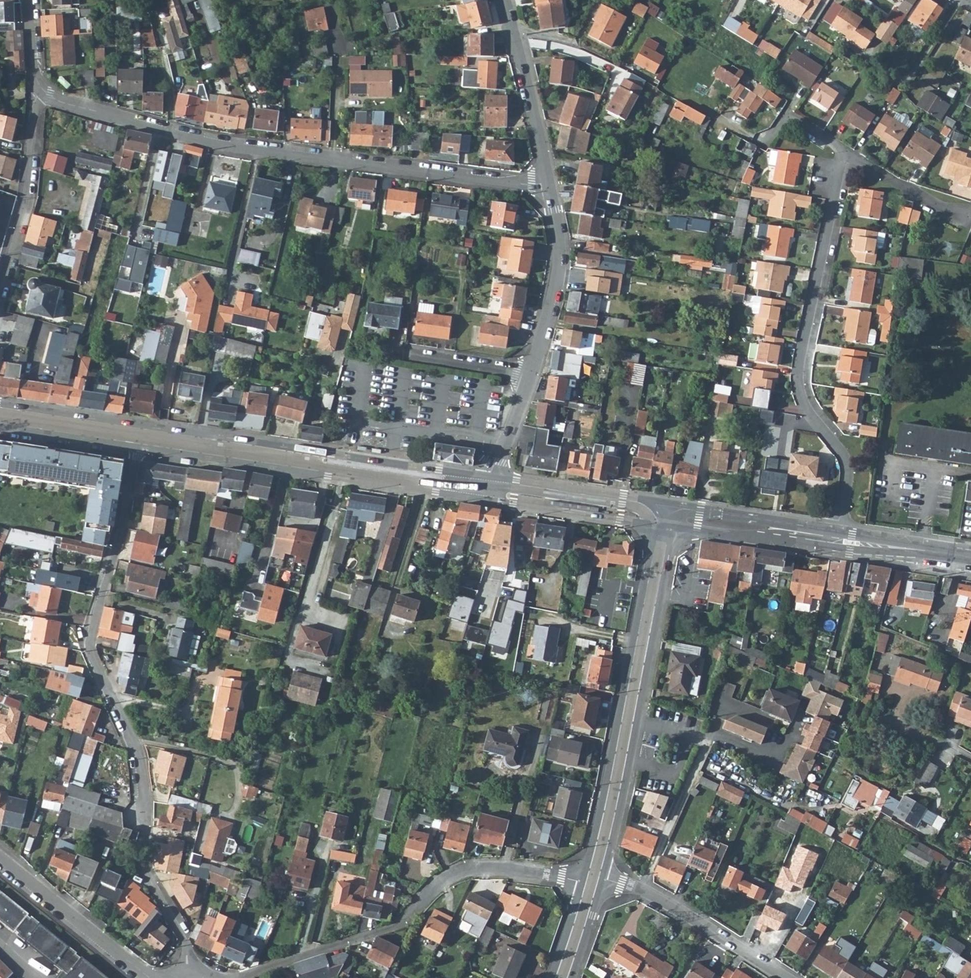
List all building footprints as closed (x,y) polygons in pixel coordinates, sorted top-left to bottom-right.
[(147,3),(149,12),(158,4),(155,0),(151,0),(147,3)] [(188,36),(177,0),(166,0),(171,17),(161,19),(172,53),(182,50),(179,39),(188,36)] [(211,0),(201,0),(209,23),(218,20),(211,0)] [(485,0),(482,0),(466,4),(464,5),(456,5),(460,22),(464,24),(470,22),(472,28),(491,23),(485,0)] [(535,6),(538,5),(541,30),(565,27),(562,0),(535,0),(535,6)] [(777,4),(787,9),(799,17),(800,17),(800,16),(807,20),(819,0),(780,0),(777,4)] [(903,1),(897,9),(906,15),(916,0),(902,0),(903,1)] [(928,0),(922,0),(909,20),(911,22),(907,28),(921,37),(925,31),(927,32),(942,10),(928,0)] [(648,8),(637,2),(636,6),(632,12),(643,18),(646,12),(648,8)] [(7,31),(14,31),(14,3),(0,3),(0,31),(7,31)] [(383,13),(390,12),(388,3),(381,5),(383,13)] [(659,8),(650,3),(648,8),(646,12),(654,17),(659,8)] [(626,17),(601,4),(593,20),(595,21),(588,35),(610,47),(626,17)] [(830,25),(842,7),(837,4),(834,4),(824,20),(830,25)] [(116,22),(142,21),(142,5),(116,7),(116,22)] [(328,30),(324,7),(304,11),(309,31),(317,29),(318,32),(328,30)] [(862,19),(843,7),(842,7),(830,25),(865,48),(875,34),(862,26),(861,27),(858,26),(859,24),(862,19)] [(91,16),(90,8),(78,9),(78,17),(91,16)] [(799,17),(787,9),(783,15),(784,18),(793,23),(795,22),(799,17)] [(399,28),(394,12),(383,13),(390,32),(398,29),(397,28),(399,28)] [(968,12),(963,24),(969,26),(970,22),(970,14),(968,12)] [(41,17),(43,37),(50,37),(74,35),(79,35),(92,34),(92,30),(69,31),(62,32),(62,19),(61,16),(41,17)] [(899,26),(886,17),(876,32),(877,36),(887,43),(888,42),(892,36),(899,26)] [(740,25),(735,34),(752,44),(758,36),(740,25)] [(967,31),(960,27),(952,41),(959,44),(967,31)] [(145,29),(144,48),(157,47),(152,29),(145,29)] [(7,31),(6,52),(14,51),(23,51),(22,30),(14,31),(7,31)] [(836,50),(809,32),(805,38),(830,54),(835,51),(836,50)] [(468,55),(468,57),(493,57),(493,34),(470,34),(470,35),(470,47),(467,47),(468,55)] [(74,35),(50,37),(51,67),(75,65),(74,35)] [(892,36),(888,42),(893,45),(897,40),(892,36)] [(965,37),(954,58),(970,66),(970,40),(965,37)] [(657,44),(647,38),(643,46),(654,52),(657,44)] [(287,41),(289,57),(297,56),(295,39),(287,41)] [(314,57),(328,54),(327,52),(325,41),(311,44),(314,57)] [(232,52),(242,49),(240,43),(230,46),(232,52)] [(399,44),(393,46),(394,55),(401,54),(399,44)] [(768,44),(764,52),(775,59),(780,51),(768,44)] [(654,52),(643,46),(634,62),(655,73),(664,57),(654,52)] [(95,48),(95,76),(104,76),(104,48),(95,48)] [(250,71),(242,49),(232,52),(232,53),(240,74),(250,71)] [(822,68),(794,50),(782,69),(803,82),(801,84),(809,89),(822,68)] [(14,51),(15,74),(25,73),(23,51),(14,51)] [(182,51),(174,53),(175,60),(184,58),(182,51)] [(393,55),(394,59),(401,59),(401,66),(406,65),(405,55),(393,55)] [(467,65),(468,57),(437,56),(437,64),(467,65)] [(350,71),(360,71),(360,65),(365,65),(365,57),(350,57),(350,71)] [(573,61),(552,59),(550,84),(571,86),(573,61)] [(497,63),(479,62),(478,70),(463,69),(462,87),(494,89),(496,89),(497,63)] [(744,73),(732,65),(728,72),(719,66),(713,75),(733,88),(737,83),(744,73)] [(229,67),(233,81),(237,80),(233,66),(229,67)] [(665,70),(662,68),(654,82),(658,84),(665,70)] [(79,86),(94,85),(94,71),(79,71),(79,86)] [(118,92),(143,93),(143,71),(118,71),(118,92)] [(392,96),(392,71),(360,71),(350,71),(349,71),(349,93),(369,93),(374,93),(374,96),(392,96)] [(961,82),(948,75),(945,80),(959,88),(961,82)] [(642,88),(624,79),(620,86),(619,86),(614,94),(616,96),(613,101),(611,100),(606,110),(624,120),(642,88)] [(737,83),(733,88),(728,96),(735,101),(738,98),(743,101),(736,112),(746,119),(751,112),(754,114),(763,100),(774,108),(781,99),(758,84),(752,93),(737,83)] [(845,98),(821,83),(811,99),(828,109),(829,108),(836,112),(845,98)] [(900,92),(893,88),(885,100),(892,105),(900,92)] [(956,91),(950,88),(947,95),(953,98),(956,91)] [(505,127),(506,90),(496,89),(494,89),(494,97),(486,97),(486,126),(505,127)] [(950,105),(926,91),(916,106),(939,121),(950,105)] [(164,94),(143,93),(142,112),(163,112),(164,94)] [(589,100),(569,94),(559,123),(580,130),(586,132),(590,121),(583,118),(589,100)] [(174,116),(204,122),(208,101),(179,95),(174,116)] [(211,103),(209,102),(205,122),(236,128),(237,127),(240,110),(238,99),(219,95),(217,104),(211,103)] [(247,101),(238,99),(240,110),(237,127),(244,129),(249,106),(247,101)] [(668,105),(661,101),(652,121),(659,125),(668,105)] [(705,116),(677,101),(673,108),(669,115),(681,121),(683,116),(700,125),(705,116)] [(875,116),(853,102),(841,121),(849,126),(850,123),(856,127),(864,132),(875,116)] [(256,109),(253,129),(276,132),(276,131),(284,132),(284,113),(278,112),(256,109)] [(350,145),(370,146),(372,125),(372,119),(372,112),(361,111),(361,119),(367,119),(367,125),(351,124),(350,145)] [(381,120),(382,112),(372,112),(372,119),(381,120)] [(892,119),(885,114),(873,132),(881,137),(889,142),(887,145),(886,147),(893,151),(912,122),(908,120),(909,117),(907,115),(905,114),(903,114),(901,115),(896,112),(892,119)] [(12,141),(17,119),(0,115),(0,138),(12,141)] [(955,122),(945,117),(942,123),(952,128),(953,125),(955,122)] [(291,139),(320,140),(329,140),(329,122),(321,121),(292,120),(291,139)] [(114,127),(91,121),(87,132),(94,134),(91,146),(114,152),(118,136),(112,134),(114,127)] [(392,127),(372,125),(370,146),(390,147),(392,127)] [(951,130),(945,125),(940,133),(946,137),(951,130)] [(933,133),(922,126),(919,126),(901,153),(910,159),(911,158),(912,156),(915,158),(920,161),(919,164),(926,168),(941,145),(930,138),(933,133)] [(580,131),(562,127),(557,148),(575,152),(576,150),(583,151),(584,147),(587,147),(590,133),(586,132),(580,130),(580,131)] [(955,130),(952,129),(951,130),(946,137),(951,140),(955,134),(954,132),(955,130)] [(152,136),(128,130),(125,146),(117,145),(113,161),(112,166),(120,168),(120,167),(130,170),(133,158),(146,161),(152,136)] [(428,139),(428,132),(412,132),(411,150),(422,150),(422,139),(428,139)] [(461,135),(443,133),(440,152),(459,155),(459,151),(461,135)] [(469,135),(461,135),(459,151),(466,152),(469,135)] [(660,140),(653,137),(648,149),(654,152),(660,140)] [(757,147),(741,138),(735,149),(749,156),(747,159),(750,160),(751,158),(757,147)] [(514,143),(487,140),(485,160),(512,163),(514,143)] [(202,149),(186,145),(182,155),(179,172),(185,174),(189,156),(200,159),(202,149)] [(965,157),(966,154),(951,149),(943,173),(959,179),(957,185),(970,189),(970,159),(965,157)] [(802,154),(778,150),(772,182),(794,186),(798,162),(800,163),(802,154)] [(182,155),(158,151),(152,180),(164,183),(161,197),(172,199),(179,172),(182,155)] [(113,161),(78,152),(76,163),(110,171),(112,166),(113,161)] [(66,158),(49,153),(44,169),(62,174),(66,158)] [(11,180),(16,160),(0,155),(0,177),(11,180)] [(688,165),(671,159),(667,170),(685,176),(688,165)] [(749,163),(745,161),(738,176),(743,178),(747,168),(749,163)] [(602,166),(580,162),(575,185),(605,191),(607,183),(599,181),(602,166)] [(755,171),(747,168),(743,178),(741,182),(749,185),(755,171)] [(84,173),(77,171),(76,176),(75,178),(82,180),(82,179),(84,173)] [(92,175),(84,173),(82,179),(91,181),(92,175)] [(108,179),(92,175),(91,181),(93,182),(92,186),(81,229),(83,229),(94,232),(95,228),(99,214),(108,179)] [(282,183),(255,177),(246,218),(253,219),(254,215),(264,218),(264,217),(272,219),(273,216),(275,207),(271,206),(273,195),(279,197),(282,183)] [(376,181),(351,178),(348,198),(373,201),(376,181)] [(236,188),(210,181),(204,207),(230,213),(236,188)] [(605,191),(575,185),(570,213),(581,214),(593,216),(596,199),(607,202),(606,203),(619,206),(621,194),(605,191)] [(800,195),(769,189),(752,187),(750,196),(767,199),(770,199),(767,216),(794,220),(795,212),(794,212),(795,206),(793,205),(793,202),(798,203),(800,195)] [(881,192),(860,189),(858,198),(861,198),(858,216),(879,220),(882,201),(883,193),(881,192)] [(422,212),(424,201),(415,200),(416,194),(389,190),(385,214),(392,216),(393,211),(413,214),(413,211),(422,212)] [(807,196),(800,195),(798,203),(793,202),(793,205),(795,206),(809,208),(811,197),(807,196)] [(446,198),(432,196),(429,216),(457,220),(456,225),(465,226),(469,202),(460,200),(460,198),(446,196),(446,198)] [(313,201),(301,197),(294,225),(306,228),(306,226),(321,230),(320,231),(329,233),(332,222),(336,208),(327,206),(327,207),(318,204),(317,207),(312,205),(312,203),(313,201)] [(750,201),(739,198),(739,202),(735,218),(746,220),(747,214),(750,201)] [(187,202),(172,199),(165,230),(179,234),(187,202)] [(517,206),(492,201),(491,210),(493,211),(490,226),(513,230),(517,206)] [(911,209),(902,206),(897,222),(907,225),(911,210),(911,209)] [(344,209),(336,207),(336,208),(332,222),(340,224),(344,209)] [(919,212),(911,210),(907,225),(915,227),(919,212)] [(735,218),(709,212),(708,218),(724,218),(735,220),(735,218)] [(33,214),(25,242),(19,263),(37,268),(39,258),(42,258),(45,248),(48,236),(52,237),(57,221),(33,214)] [(110,217),(99,214),(95,228),(99,229),(112,233),(117,234),(129,238),(131,230),(108,223),(110,217)] [(593,216),(581,214),(578,235),(602,238),(603,228),(600,228),(601,218),(593,216)] [(749,215),(747,214),(746,220),(746,221),(756,223),(757,218),(751,217),(749,215)] [(686,218),(667,216),(666,219),(669,220),(668,227),(684,230),(685,229),(708,232),(709,226),(711,227),(711,221),(686,217),(686,218)] [(746,220),(735,218),(735,220),(731,237),(742,238),(745,227),(746,221),(746,220)] [(621,221),(610,219),(609,227),(620,229),(621,221)] [(794,229),(768,225),(763,254),(786,258),(790,237),(793,237),(794,229)] [(165,230),(155,228),(153,239),(177,245),(179,234),(165,230)] [(878,232),(853,228),(852,236),(853,236),(852,245),(855,246),(855,248),(854,251),(858,252),(857,258),(856,261),(875,265),(877,248),(880,248),(883,246),(885,234),(878,232)] [(94,232),(83,229),(80,240),(78,240),(75,250),(71,249),(69,256),(60,253),(57,261),(74,266),(71,279),(81,282),(94,232)] [(112,233),(99,229),(98,235),(110,239),(110,238),(112,233)] [(509,259),(507,270),(528,273),(532,251),(534,242),(502,237),(499,254),(501,257),(509,259)] [(132,280),(145,282),(152,242),(144,241),(143,247),(126,243),(117,289),(130,292),(132,280)] [(608,244),(587,241),(586,248),(607,251),(608,244)] [(253,252),(239,248),(236,261),(250,265),(253,252)] [(261,253),(253,252),(250,265),(258,266),(261,253)] [(624,259),(579,252),(577,263),(598,266),(599,262),(623,266),(624,259)] [(158,254),(156,264),(167,267),(169,257),(158,254)] [(457,264),(464,266),(466,255),(458,254),(457,264)] [(737,263),(680,255),(679,263),(687,264),(702,266),(726,269),(725,274),(735,275),(737,263)] [(923,260),(899,257),(899,258),(897,268),(896,276),(896,277),(902,277),(921,280),(923,260)] [(790,267),(757,261),(755,271),(758,272),(755,288),(782,293),(786,280),(784,280),(784,279),(782,278),(782,275),(787,275),(788,276),(790,267)] [(599,270),(577,267),(574,286),(585,287),(586,277),(598,279),(598,277),(599,270)] [(876,272),(852,268),(850,277),(853,277),(849,301),(870,305),(876,272)] [(202,273),(181,286),(188,298),(185,312),(189,312),(187,320),(192,321),(190,329),(206,333),(214,293),(202,273)] [(725,274),(722,288),(732,290),(733,285),(735,275),(725,274)] [(40,284),(34,282),(32,290),(26,312),(53,318),(58,297),(62,298),(64,290),(60,289),(40,284)] [(526,289),(494,283),(493,295),(502,296),(499,317),(520,320),(521,320),(526,289)] [(746,287),(733,285),(732,290),(732,292),(744,294),(746,287)] [(900,291),(894,290),(893,301),(892,303),(900,304),(901,291),(900,291)] [(253,294),(237,291),(234,308),(219,305),(213,335),(221,337),(224,321),(265,330),(265,329),(275,331),(279,313),(269,311),(269,310),(255,308),(255,310),(250,309),(250,306),(253,294)] [(600,296),(569,292),(566,310),(597,315),(600,296)] [(352,293),(349,304),(345,319),(355,322),(357,312),(359,306),(361,295),(352,293)] [(313,297),(307,295),(305,302),(308,303),(307,306),(311,307),(312,301),(313,297)] [(785,301),(754,296),(751,313),(756,314),(754,325),(771,328),(776,329),(780,309),(784,309),(785,301)] [(893,301),(885,300),(884,307),(877,306),(876,313),(880,314),(891,315),(892,303),(893,301)] [(345,319),(349,304),(346,303),(342,318),(343,318),(340,328),(352,331),(355,322),(345,319)] [(401,308),(368,303),(364,326),(377,328),(377,326),(398,329),(401,308)] [(434,305),(419,303),(418,313),(417,312),(414,334),(449,338),(452,317),(432,315),(434,305)] [(871,312),(844,308),(842,316),(846,316),(844,327),(847,328),(846,333),(845,341),(872,345),(874,343),(876,332),(874,330),(869,329),(871,312)] [(597,315),(566,310),(565,322),(575,324),(575,328),(586,329),(587,325),(595,327),(597,315)] [(331,317),(310,311),(304,337),(319,341),(318,345),(323,346),(325,349),(332,351),(334,349),(340,328),(343,318),(342,318),(331,315),(331,317)] [(891,315),(880,314),(879,321),(883,322),(882,329),(889,330),(891,315)] [(35,319),(19,315),(17,322),(33,327),(35,319)] [(499,317),(487,315),(485,323),(481,323),(478,343),(505,347),(508,328),(518,329),(520,320),(499,317)] [(628,320),(605,316),(604,323),(627,327),(628,320)] [(719,319),(701,316),(700,323),(718,326),(719,319)] [(735,322),(728,320),(727,328),(734,329),(735,322)] [(33,327),(17,322),(11,344),(26,348),(33,327)] [(158,323),(156,332),(161,333),(160,338),(154,362),(165,364),(174,327),(158,323)] [(77,326),(70,324),(69,329),(68,332),(76,334),(77,326)] [(771,328),(754,325),(752,334),(765,336),(770,337),(771,328)] [(148,330),(145,329),(143,335),(146,336),(140,361),(145,361),(154,362),(160,338),(161,333),(156,332),(148,330)] [(595,335),(563,329),(560,346),(577,349),(576,354),(592,357),(594,342),(601,342),(602,336),(595,335)] [(67,336),(53,332),(45,363),(49,364),(57,367),(59,367),(67,336)] [(76,334),(68,332),(67,336),(59,367),(54,385),(53,385),(49,402),(66,405),(70,388),(67,387),(73,360),(72,360),(79,335),(76,334)] [(221,337),(213,335),(211,350),(252,361),(255,351),(256,346),(221,337)] [(770,337),(765,336),(764,343),(759,342),(756,361),(776,365),(779,347),(782,347),(784,339),(770,337)] [(866,352),(841,348),(838,371),(841,372),(840,381),(858,384),(862,360),(865,361),(866,352)] [(0,349),(0,395),(17,398),(21,375),(22,369),(25,369),(28,355),(25,354),(20,353),(18,364),(0,361),(3,349),(0,349)] [(576,354),(554,351),(550,369),(549,369),(548,376),(549,376),(575,380),(578,381),(581,361),(592,363),(593,357),(592,357),(576,354)] [(638,356),(612,352),(611,359),(615,360),(628,362),(637,364),(638,356)] [(131,354),(127,353),(125,359),(121,381),(119,386),(126,388),(127,382),(133,383),(134,376),(136,360),(130,359),(131,354)] [(737,356),(720,353),(720,354),(718,363),(736,366),(737,356)] [(91,360),(78,357),(74,378),(76,379),(74,388),(70,388),(66,405),(79,407),(88,371),(91,360)] [(125,359),(116,357),(109,387),(103,411),(122,413),(125,398),(126,388),(119,386),(121,381),(125,359)] [(140,361),(136,360),(134,376),(139,377),(140,370),(144,370),(145,361),(140,361)] [(637,364),(628,362),(624,382),(642,385),(646,365),(637,364)] [(778,374),(752,369),(747,397),(768,401),(769,391),(771,381),(774,382),(776,382),(778,374)] [(95,373),(88,371),(79,407),(103,411),(109,387),(94,384),(95,373)] [(206,377),(181,372),(177,395),(193,398),(193,400),(201,401),(206,377)] [(23,375),(21,375),(17,398),(49,402),(53,385),(22,381),(23,375)] [(575,380),(549,376),(545,399),(564,402),(564,399),(569,400),(571,387),(574,387),(575,380)] [(138,384),(133,383),(131,389),(128,411),(151,414),(151,418),(159,419),(165,378),(156,377),(154,392),(151,392),(152,386),(138,384)] [(262,387),(250,385),(249,392),(244,392),(242,398),(238,412),(237,412),(235,421),(234,427),(260,430),(263,425),(264,416),(265,416),(268,395),(261,394),(262,387)] [(729,387),(716,385),(714,393),(728,395),(729,387)] [(279,387),(272,386),(269,401),(274,403),(277,394),(279,387)] [(859,391),(835,388),(834,396),(835,396),(833,404),(837,405),(836,407),(836,410),(839,411),(838,417),(838,421),(857,424),(859,407),(857,406),(859,391)] [(232,390),(222,389),(221,396),(231,398),(231,396),(232,390)] [(287,394),(283,393),(282,396),(277,394),(274,403),(271,414),(302,422),(307,402),(286,397),(287,394)] [(334,395),(325,393),(321,407),(330,409),(334,395)] [(728,395),(714,393),(713,400),(727,403),(728,395)] [(221,399),(211,397),(208,417),(235,421),(237,412),(238,412),(242,398),(231,396),(231,398),(221,396),(221,399)] [(713,400),(712,400),(709,415),(724,418),(727,403),(713,400)] [(556,405),(538,402),(537,412),(539,412),(537,425),(552,428),(554,417),(556,405)] [(592,406),(569,402),(568,407),(591,411),(592,406)] [(648,411),(638,410),(634,434),(641,435),(643,436),(648,411)] [(556,417),(554,417),(552,428),(551,430),(564,432),(565,424),(555,422),(556,417)] [(900,423),(895,453),(970,464),(970,434),(900,423)] [(574,426),(565,424),(564,432),(563,438),(571,439),(574,426)] [(301,425),(298,439),(321,443),(325,429),(301,425)] [(877,427),(860,425),(859,435),(875,437),(877,427)] [(549,430),(536,427),(531,456),(545,457),(546,444),(547,445),(549,430)] [(639,445),(655,448),(657,438),(643,436),(641,435),(639,445)] [(665,453),(654,451),(651,472),(669,475),(672,461),(675,442),(667,441),(665,453)] [(674,483),(695,487),(699,465),(701,454),(703,444),(690,441),(683,463),(677,461),(673,482),(674,483)] [(727,443),(714,441),(713,450),(711,449),(708,469),(717,471),(717,469),(727,470),(737,471),(737,469),(741,469),(744,467),(746,451),(740,450),(739,453),(726,452),(727,443)] [(94,489),(83,542),(104,546),(107,547),(113,527),(124,460),(0,442),(0,475),(94,489)] [(474,450),(435,444),(432,459),(433,459),(472,466),(474,450)] [(545,457),(531,456),(529,455),(524,467),(556,472),(561,447),(547,445),(546,444),(545,457)] [(619,449),(595,444),(594,446),(593,456),(590,467),(595,468),(593,479),(605,481),(606,473),(617,474),(619,459),(617,459),(619,449)] [(655,448),(639,445),(637,457),(633,457),(629,475),(649,479),(651,472),(654,451),(655,448)] [(588,455),(570,452),(566,473),(588,477),(590,467),(593,456),(588,455)] [(802,453),(795,453),(793,454),(790,454),(788,474),(797,476),(805,477),(804,479),(822,482),(825,464),(817,463),(818,458),(804,456),(802,453)] [(139,460),(134,492),(148,495),(151,477),(176,481),(175,487),(185,488),(188,467),(139,460)] [(185,488),(177,540),(187,542),(195,489),(217,493),(222,473),(188,467),(185,488)] [(217,493),(215,502),(222,504),(224,495),(230,496),(232,491),(240,492),(245,471),(223,468),(222,471),(222,473),(217,493)] [(245,471),(240,492),(247,493),(252,472),(245,471)] [(247,493),(267,497),(273,475),(252,472),(247,493)] [(293,488),(289,514),(314,518),(318,492),(293,488)] [(351,491),(342,525),(356,527),(357,518),(370,521),(373,519),(374,510),(383,512),(385,497),(351,491)] [(599,508),(551,501),(551,503),(551,505),(598,512),(598,510),(599,508)] [(140,531),(159,536),(163,537),(167,506),(145,503),(140,531)] [(457,514),(445,551),(459,555),(465,537),(462,536),(467,520),(478,521),(482,507),(461,503),(457,514)] [(397,504),(377,568),(388,572),(409,508),(397,504)] [(482,507),(478,521),(484,523),(479,540),(490,544),(500,509),(482,507)] [(213,510),(209,527),(237,534),(241,519),(241,516),(213,510)] [(435,548),(445,551),(457,514),(446,511),(435,548)] [(527,559),(531,559),(536,523),(537,521),(518,518),(514,544),(515,544),(515,549),(523,550),(523,545),(530,547),(528,550),(527,550),(526,552),(524,557),(527,559)] [(241,519),(237,534),(237,535),(243,536),(242,539),(245,540),(250,522),(241,519)] [(420,523),(414,541),(420,543),(426,524),(420,523)] [(536,523),(531,559),(536,560),(538,548),(560,551),(564,527),(536,523)] [(342,525),(340,534),(348,536),(353,537),(356,527),(342,525)] [(0,553),(4,544),(9,531),(3,528),(0,537),(0,553)] [(43,552),(53,554),(53,552),(56,537),(10,528),(9,531),(4,544),(43,552)] [(140,531),(137,530),(131,558),(153,563),(159,536),(140,531)] [(577,532),(573,549),(581,550),(578,563),(583,564),(576,595),(585,597),(593,558),(597,542),(598,537),(577,532)] [(340,534),(331,564),(340,566),(348,536),(340,534)] [(314,540),(314,539),(304,536),(300,552),(296,551),(292,566),(306,570),(308,562),(310,554),(314,540)] [(56,537),(53,552),(59,553),(60,548),(78,552),(80,542),(56,537)] [(742,546),(712,541),(707,548),(701,547),(697,568),(714,571),(710,600),(724,603),(727,580),(730,562),(739,564),(742,546)] [(78,552),(102,557),(104,546),(83,542),(80,542),(78,552)] [(253,545),(241,542),(235,565),(247,568),(253,545)] [(597,542),(593,558),(608,560),(609,556),(633,559),(635,543),(624,542),(624,544),(611,542),(611,544),(597,542)] [(730,562),(727,580),(736,581),(738,570),(753,573),(757,548),(742,546),(739,564),(730,562)] [(475,555),(486,558),(488,550),(477,547),(475,555)] [(751,583),(750,589),(757,590),(758,583),(759,582),(762,562),(782,565),(781,569),(792,571),(792,569),(795,554),(757,548),(753,573),(751,583)] [(53,554),(43,552),(40,569),(49,571),(53,554)] [(158,569),(130,562),(126,578),(129,578),(127,590),(155,596),(159,576),(141,572),(142,570),(157,573),(158,569)] [(851,563),(841,562),(840,564),(832,563),(828,590),(846,592),(847,584),(850,568),(851,563)] [(847,584),(846,592),(862,595),(864,580),(868,566),(851,563),(850,568),(847,584)] [(194,566),(191,577),(197,579),(200,567),(194,566)] [(868,566),(864,580),(864,585),(871,586),(870,590),(877,592),(874,603),(881,605),(886,588),(890,569),(868,566)] [(792,571),(788,594),(796,595),(795,601),(810,604),(812,598),(821,599),(825,582),(827,572),(817,571),(817,573),(810,572),(810,574),(802,572),(802,571),(792,569),(792,571)] [(894,570),(886,603),(895,605),(897,599),(895,598),(902,571),(894,570)] [(944,577),(939,593),(947,594),(952,578),(944,577)] [(46,578),(44,586),(62,589),(62,588),(82,592),(82,593),(96,596),(98,589),(84,586),(84,581),(64,578),(63,581),(46,578)] [(351,595),(347,606),(362,610),(370,586),(355,581),(351,595)] [(737,593),(749,594),(750,589),(751,583),(739,581),(737,593)] [(923,604),(931,605),(932,599),(934,585),(908,581),(904,606),(922,609),(923,604)] [(37,609),(56,613),(62,589),(44,586),(29,583),(28,590),(40,593),(37,609)] [(283,589),(265,584),(261,601),(254,599),(255,596),(253,594),(243,591),(239,608),(258,613),(256,618),(275,623),(283,589)] [(963,609),(967,610),(966,613),(964,612),(960,626),(968,629),(970,617),(970,587),(958,584),(953,600),(964,602),(963,609)] [(370,586),(362,610),(382,616),(390,592),(370,586)] [(337,602),(347,606),(351,595),(340,592),(337,602)] [(397,595),(391,615),(412,622),(418,602),(397,595)] [(166,599),(164,606),(189,612),(191,605),(166,599)] [(496,601),(492,615),(500,618),(505,603),(496,601)] [(104,607),(97,635),(120,640),(119,645),(128,647),(132,628),(130,627),(130,626),(122,624),(125,612),(104,607)] [(582,609),(581,616),(589,618),(590,611),(582,609)] [(31,643),(57,647),(61,622),(35,617),(31,643)] [(173,639),(169,655),(185,659),(193,632),(191,631),(193,621),(178,618),(176,627),(173,627),(170,638),(173,639)] [(300,626),(294,647),(324,656),(331,635),(300,626)] [(558,628),(547,626),(547,628),(534,626),(531,645),(534,646),(532,660),(553,663),(555,652),(554,651),(558,628)] [(218,629),(216,637),(228,640),(230,632),(218,629)] [(890,633),(881,630),(877,644),(876,649),(885,651),(890,633)] [(28,660),(63,667),(67,649),(57,647),(31,643),(16,640),(14,650),(29,653),(28,660)] [(461,643),(459,653),(464,655),(478,659),(481,649),(461,643)] [(686,695),(690,675),(694,675),(699,649),(673,644),(668,672),(675,673),(674,680),(671,680),(669,692),(686,695)] [(727,647),(725,655),(752,667),(755,658),(748,655),(745,654),(740,652),(727,647)] [(751,649),(748,655),(755,658),(768,663),(771,656),(753,649),(751,649)] [(592,657),(585,687),(597,689),(599,684),(606,686),(611,661),(610,661),(612,653),(597,650),(595,658),(592,657)] [(145,658),(123,652),(118,676),(120,676),(119,682),(121,684),(137,688),(138,682),(144,684),(146,677),(148,677),(152,660),(145,658)] [(958,659),(966,662),(970,663),(970,658),(960,654),(958,659)] [(893,655),(887,674),(895,677),(902,658),(893,655)] [(902,658),(895,677),(935,691),(942,673),(902,658)] [(795,674),(803,678),(805,670),(806,666),(797,664),(795,674)] [(68,665),(67,673),(74,674),(82,676),(83,668),(68,665)] [(172,665),(170,671),(189,676),(190,670),(172,665)] [(68,694),(79,697),(84,678),(74,674),(67,673),(52,669),(47,688),(68,695),(68,694)] [(224,669),(222,678),(238,681),(239,672),(224,669)] [(805,670),(803,678),(807,679),(819,684),(823,685),(825,678),(805,670)] [(825,678),(823,685),(836,690),(839,677),(830,674),(830,671),(827,670),(826,673),(825,678)] [(321,679),(292,671),(286,697),(315,704),(321,679)] [(869,672),(865,688),(877,691),(882,675),(869,672)] [(694,675),(690,675),(686,695),(695,697),(699,676),(694,675)] [(219,677),(213,708),(236,712),(242,681),(238,681),(222,678),(219,677)] [(805,713),(816,717),(827,722),(830,714),(837,716),(843,701),(817,690),(819,684),(807,679),(800,697),(809,701),(805,713)] [(769,689),(761,710),(790,722),(798,701),(769,689)] [(873,691),(865,689),(861,701),(869,704),(873,691)] [(10,707),(18,710),(22,700),(8,694),(4,705),(10,707)] [(946,715),(970,724),(970,699),(964,696),(963,697),(954,694),(953,698),(946,715)] [(577,695),(570,725),(591,729),(598,699),(577,695)] [(90,737),(89,738),(97,741),(103,743),(105,736),(93,731),(101,709),(74,700),(66,719),(65,718),(62,725),(55,722),(54,724),(61,727),(63,728),(63,727),(90,737)] [(13,744),(21,712),(18,710),(10,707),(8,716),(0,715),(1,712),(0,711),(0,741),(13,744)] [(236,712),(213,708),(207,739),(230,743),(236,712)] [(48,722),(28,714),(26,723),(44,731),(48,722)] [(725,721),(722,728),(761,744),(767,729),(755,724),(736,716),(725,721)] [(825,738),(826,739),(832,724),(816,717),(812,727),(805,724),(803,730),(825,738)] [(489,731),(484,750),(506,756),(506,758),(506,762),(508,764),(512,766),(516,765),(520,762),(527,732),(513,728),(511,737),(489,731)] [(816,752),(818,753),(825,738),(803,730),(801,735),(807,737),(803,747),(816,752)] [(63,803),(78,756),(85,736),(72,732),(66,749),(69,750),(61,774),(65,775),(63,783),(65,784),(65,785),(49,781),(44,798),(46,799),(61,802),(63,803)] [(85,736),(78,756),(91,760),(97,741),(89,738),(85,736)] [(552,737),(547,759),(587,768),(592,746),(552,737)] [(801,783),(802,784),(808,771),(810,772),(815,761),(812,760),(816,752),(803,747),(796,744),(786,766),(783,765),(779,773),(801,783)] [(160,750),(154,772),(160,773),(158,781),(174,786),(179,766),(184,767),(187,757),(160,750)] [(92,817),(123,826),(121,811),(96,804),(100,793),(83,788),(91,760),(78,756),(63,803),(62,808),(75,812),(92,817)] [(925,760),(913,782),(925,788),(937,767),(925,760)] [(700,777),(697,783),(715,792),(718,785),(700,777)] [(841,804),(850,809),(855,799),(859,801),(869,806),(874,796),(873,795),(877,787),(861,779),(858,784),(852,782),(841,804)] [(721,782),(716,793),(738,803),(744,792),(721,782)] [(244,783),(241,795),(257,798),(259,787),(244,783)] [(381,787),(373,816),(392,821),(393,818),(400,792),(381,787)] [(560,787),(553,816),(575,821),(581,792),(560,787)] [(884,789),(877,802),(883,805),(885,801),(889,792),(890,791),(884,789)] [(9,796),(9,794),(0,792),(0,822),(2,824),(9,796)] [(889,792),(885,801),(891,804),(894,798),(895,795),(889,792)] [(170,794),(167,804),(169,804),(192,810),(193,810),(195,811),(198,802),(191,801),(191,800),(170,794)] [(661,795),(653,816),(665,822),(675,799),(661,795)] [(2,824),(21,829),(28,801),(9,796),(2,824)] [(885,807),(881,813),(891,819),(893,816),(915,828),(919,819),(930,825),(936,815),(925,809),(925,808),(904,796),(895,812),(885,807)] [(855,799),(850,809),(853,811),(859,801),(855,799)] [(192,810),(169,804),(166,816),(160,814),(157,826),(180,832),(183,818),(189,820),(192,810)] [(66,836),(75,812),(62,808),(53,831),(66,836)] [(791,809),(788,815),(800,822),(822,834),(827,824),(806,813),(804,816),(791,809)] [(199,823),(202,813),(195,811),(193,810),(190,820),(199,823)] [(325,812),(320,834),(342,840),(348,818),(346,817),(325,812)] [(419,814),(413,813),(411,822),(405,846),(411,848),(409,856),(421,859),(428,834),(415,831),(419,814)] [(495,843),(501,845),(508,820),(480,813),(473,840),(494,846),(495,843)] [(787,815),(784,822),(797,829),(800,822),(788,815),(787,815)] [(936,815),(930,825),(939,830),(945,820),(936,815)] [(441,820),(439,828),(446,830),(442,846),(462,851),(469,823),(466,822),(465,825),(463,825),(461,831),(447,828),(450,818),(442,816),(441,820)] [(87,831),(116,842),(123,826),(92,817),(87,831)] [(532,819),(527,841),(557,847),(561,826),(532,819)] [(211,823),(202,855),(221,860),(223,854),(229,855),(234,853),(236,845),(233,840),(227,839),(229,829),(227,824),(216,820),(211,823)] [(31,821),(27,833),(36,836),(40,824),(31,821)] [(140,831),(123,826),(116,842),(113,851),(119,854),(120,852),(122,853),(133,858),(137,849),(126,845),(123,844),(126,839),(128,839),(136,842),(140,831)] [(620,845),(650,856),(657,838),(628,826),(620,845)] [(856,847),(860,839),(846,832),(842,841),(856,847)] [(370,867),(370,869),(377,871),(385,835),(377,833),(370,867)] [(962,834),(955,846),(966,852),(970,843),(970,839),(962,834)] [(298,835),(286,883),(287,884),(307,889),(314,861),(305,858),(306,852),(305,852),(308,838),(298,835)] [(160,842),(154,869),(171,872),(177,873),(185,840),(169,836),(168,844),(160,842)] [(277,836),(275,843),(281,845),(283,837),(277,836)] [(257,838),(250,862),(264,866),(265,860),(262,859),(267,841),(257,838)] [(66,881),(76,857),(69,854),(71,848),(58,843),(50,864),(57,867),(55,872),(66,881)] [(696,846),(687,864),(707,873),(704,880),(711,883),(720,863),(727,847),(719,844),(715,854),(696,846)] [(940,856),(919,844),(916,849),(909,846),(904,855),(927,868),(928,867),(932,870),(940,856)] [(78,851),(71,848),(69,854),(76,857),(77,854),(78,851)] [(332,849),(330,858),(354,863),(356,855),(355,854),(339,851),(332,849)] [(191,855),(189,864),(190,864),(198,866),(202,855),(192,852),(191,855)] [(66,882),(86,890),(97,862),(77,854),(76,857),(66,881),(66,882)] [(678,854),(675,861),(686,866),(687,864),(689,859),(678,854)] [(661,855),(653,874),(678,884),(686,866),(675,861),(661,855)] [(943,857),(936,870),(943,874),(950,862),(943,857)] [(227,860),(222,875),(230,877),(227,886),(231,887),(233,879),(236,869),(233,869),(235,863),(227,860)] [(772,886),(729,867),(721,884),(735,890),(736,889),(748,894),(747,896),(765,904),(771,890),(772,886)] [(94,893),(117,904),(127,880),(121,877),(121,875),(105,868),(94,893)] [(366,888),(365,891),(370,892),(371,889),(373,890),(377,871),(370,869),(366,888)] [(884,869),(880,876),(893,884),(898,877),(884,869)] [(209,870),(208,879),(227,886),(230,877),(222,875),(209,870)] [(245,872),(244,876),(258,881),(260,877),(245,872)] [(244,876),(242,882),(251,886),(255,888),(258,888),(259,886),(256,885),(258,881),(244,876)] [(184,904),(196,897),(203,897),(208,879),(196,877),(195,884),(190,887),(186,880),(173,887),(184,904)] [(117,904),(142,923),(146,919),(156,906),(138,892),(141,888),(128,878),(127,880),(117,904)] [(382,899),(378,919),(389,921),(392,909),(396,910),(400,889),(395,887),(396,882),(386,879),(382,899)] [(242,882),(238,881),(232,894),(236,895),(232,906),(241,909),(247,896),(251,886),(242,882)] [(332,908),(360,914),(362,903),(364,895),(365,891),(366,888),(338,881),(332,908)] [(828,893),(844,903),(855,887),(848,882),(845,887),(835,882),(828,893)] [(938,883),(931,896),(939,900),(946,887),(938,883)] [(251,886),(247,896),(251,897),(255,888),(251,886)] [(272,886),(270,893),(280,897),(283,891),(272,886)] [(765,904),(772,907),(778,894),(771,890),(765,904)] [(82,957),(81,958),(76,955),(78,953),(32,916),(30,918),(27,915),(28,914),(0,891),(0,921),(13,932),(15,930),(19,933),(17,935),(63,972),(63,971),(68,975),(65,977),(108,977),(82,957)] [(463,907),(488,919),(495,904),(470,892),(463,907)] [(502,892),(496,904),(505,909),(504,911),(533,926),(542,908),(512,893),(511,896),(502,892)] [(364,895),(362,903),(366,904),(364,916),(378,919),(382,899),(364,895)] [(794,921),(802,925),(815,902),(807,897),(794,921)] [(435,909),(422,934),(433,940),(430,947),(436,950),(450,920),(452,917),(435,909)] [(903,913),(899,920),(911,927),(915,920),(903,913)] [(195,943),(208,949),(216,922),(217,919),(206,915),(195,943)] [(152,924),(146,919),(142,923),(134,934),(140,938),(141,937),(158,952),(169,939),(159,930),(152,924)] [(193,925),(189,919),(185,921),(184,922),(187,929),(193,925)] [(899,920),(895,926),(904,932),(903,933),(917,942),(923,935),(918,931),(911,927),(899,920)] [(155,922),(152,924),(159,930),(161,927),(155,922)] [(216,922),(208,949),(221,955),(230,935),(232,929),(216,922)] [(485,924),(478,938),(486,943),(494,928),(485,923),(485,924)] [(786,947),(805,959),(826,927),(820,923),(810,939),(796,930),(786,947)] [(523,928),(518,939),(525,943),(530,931),(523,928)] [(774,937),(763,932),(762,934),(757,931),(754,938),(769,946),(769,945),(774,937)] [(230,935),(221,955),(241,963),(243,959),(251,963),(258,948),(230,935)] [(608,957),(633,973),(635,970),(647,951),(621,935),(608,957)] [(389,969),(388,969),(399,948),(376,937),(366,957),(385,967),(378,977),(384,977),(388,971),(389,969)] [(478,938),(474,947),(482,952),(486,943),(478,938)] [(949,941),(946,946),(959,954),(962,948),(949,941)] [(837,942),(832,951),(840,956),(841,953),(845,947),(837,942)] [(953,953),(935,942),(932,947),(940,953),(939,954),(949,960),(950,957),(953,953)] [(492,972),(503,977),(513,977),(525,954),(506,944),(492,972)] [(769,946),(766,953),(772,957),(776,949),(776,948),(769,945),(769,946)] [(832,951),(824,946),(813,964),(835,977),(836,977),(846,962),(848,958),(841,953),(840,956),(832,951)] [(845,947),(841,953),(848,958),(852,951),(845,947)] [(635,970),(648,977),(665,977),(673,966),(664,960),(663,962),(647,951),(635,970)] [(297,977),(330,977),(337,976),(340,970),(341,969),(347,954),(344,953),(326,959),(325,954),(293,965),(297,977)] [(953,953),(950,957),(949,960),(945,967),(944,969),(958,977),(970,977),(970,964),(953,953)] [(347,954),(341,969),(349,972),(355,958),(347,954)] [(0,961),(0,977),(9,977),(12,975),(13,974),(0,961)] [(888,969),(874,961),(868,971),(880,977),(883,977),(888,969)] [(685,977),(718,977),(694,962),(685,977)] [(836,977),(863,977),(865,974),(846,962),(836,977)] [(388,971),(393,974),(396,967),(391,965),(389,969),(388,971)] [(736,969),(733,973),(725,968),(719,977),(749,977),(736,969)]
